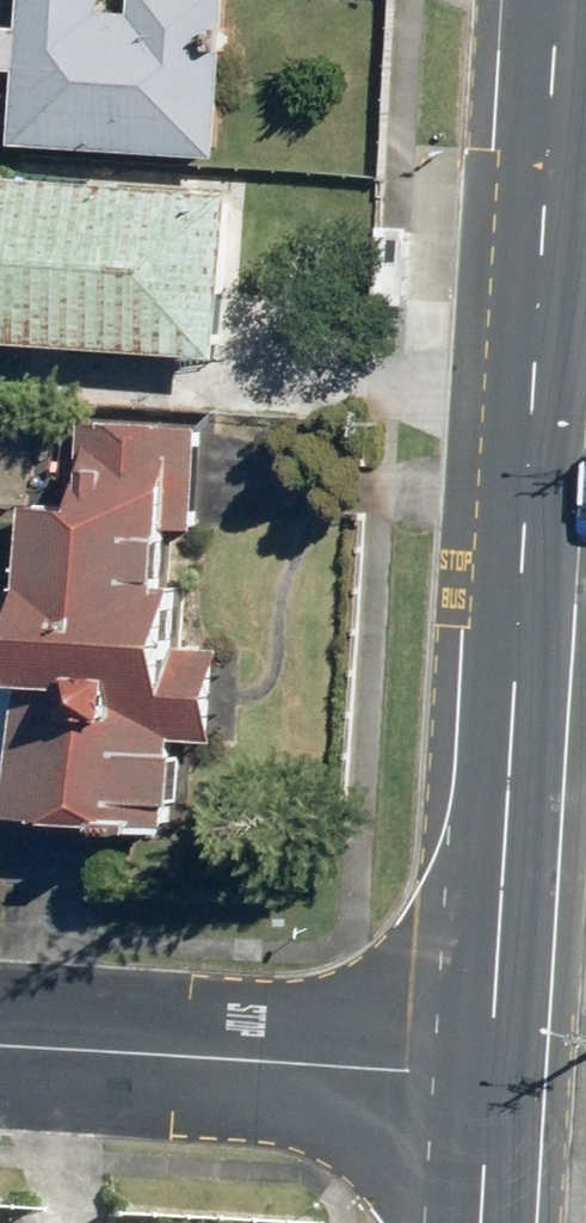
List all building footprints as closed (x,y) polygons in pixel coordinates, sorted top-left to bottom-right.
[(31,26),(12,25),(10,70),(29,70),(24,145),(230,156),(239,0),(142,0),(141,13),(112,11),(113,0),(32,0),(31,26)] [(248,355),(257,186),(0,172),(0,341),(248,355)] [(93,503),(47,501),(33,808),(121,812),(120,836),(187,839),(192,739),(224,741),(228,663),(195,662),(199,583),(182,582),(184,532),(209,533),(214,429),(112,424),(111,443),(95,443),(93,503)] [(32,508),(35,432),(0,431),(0,506),(32,508)]
